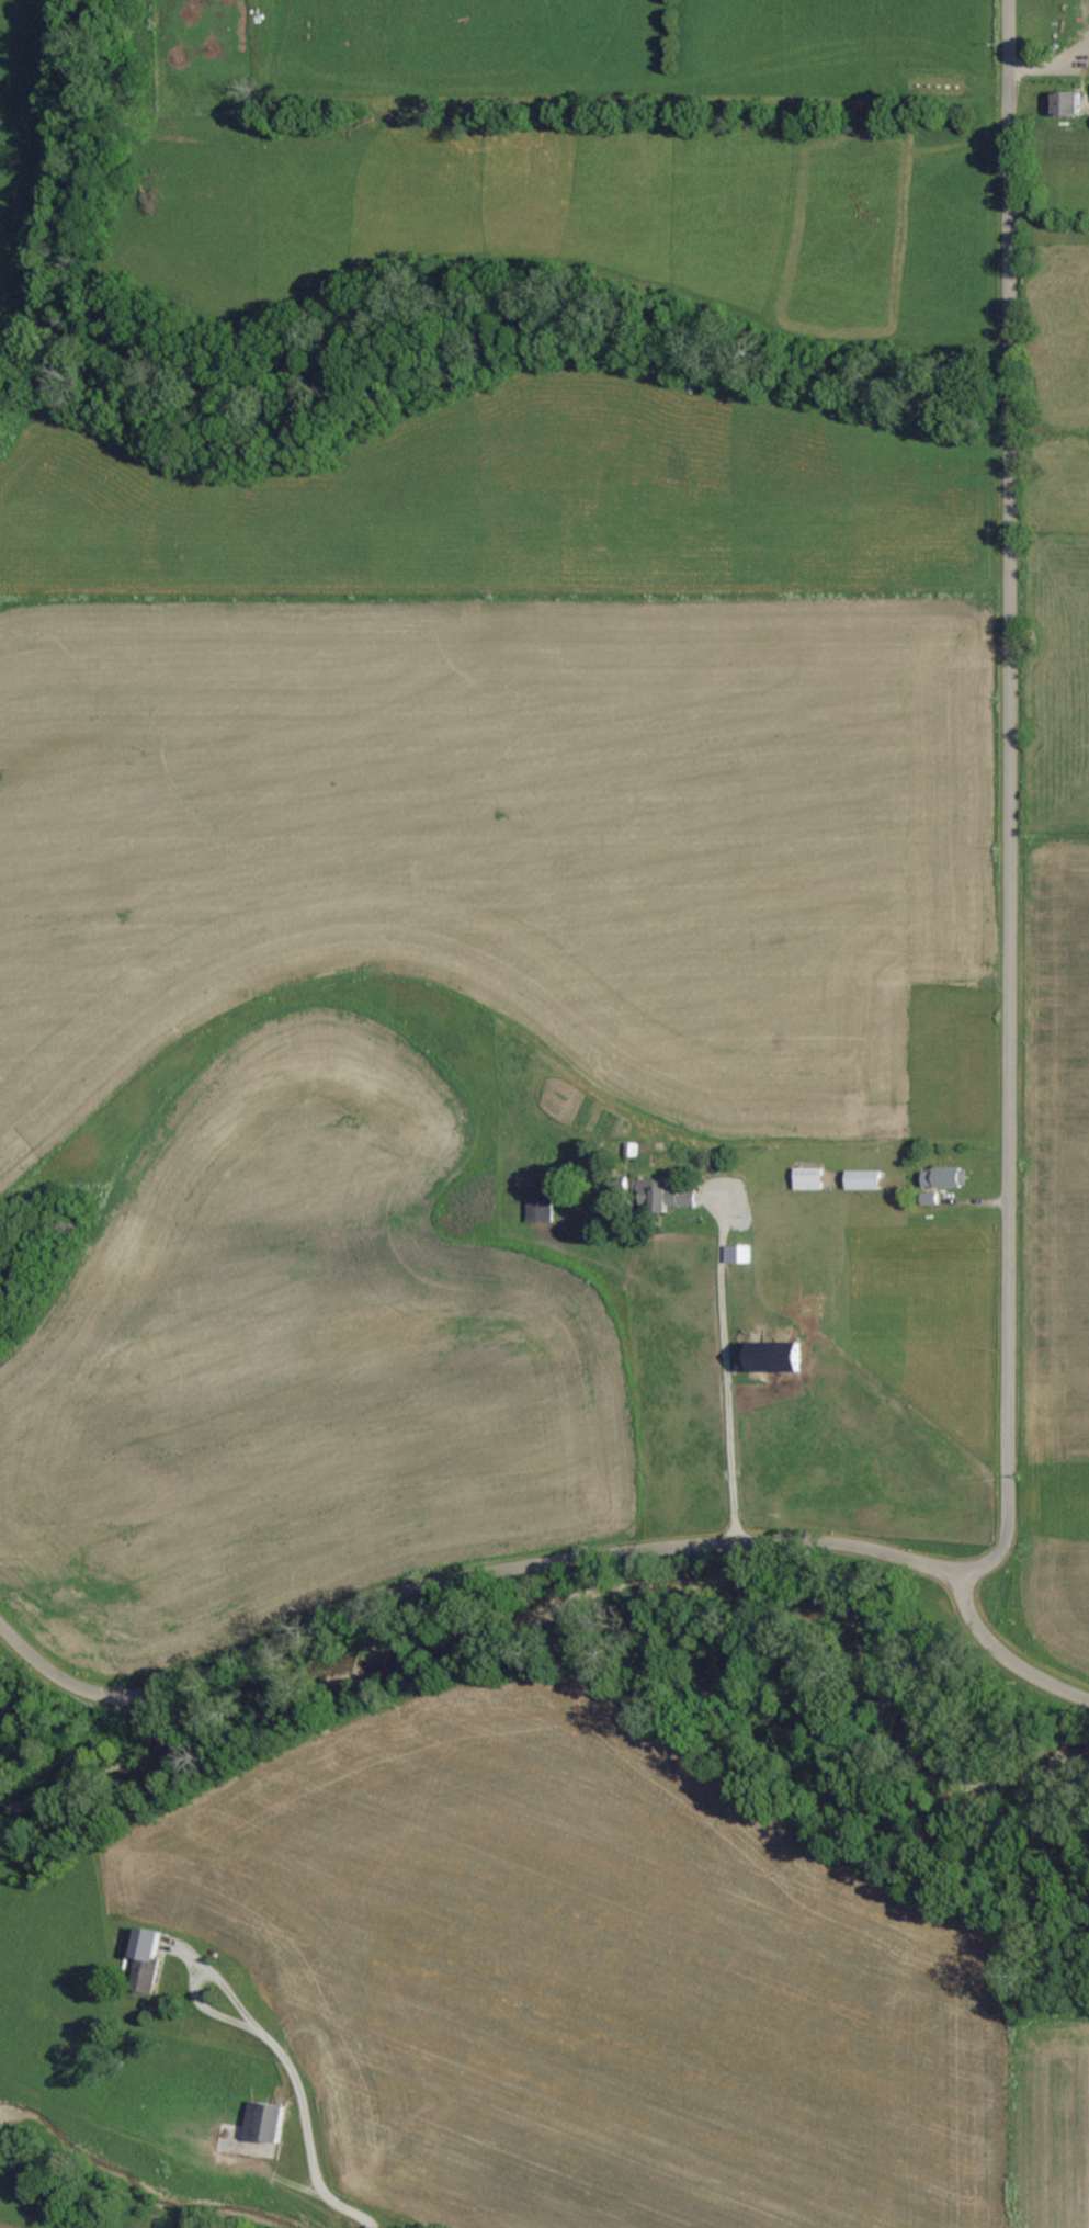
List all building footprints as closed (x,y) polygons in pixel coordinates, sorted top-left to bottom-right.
[(1081,94),(1055,93),(1055,117),(1080,117),(1081,94)] [(823,1168),(795,1168),(795,1190),(823,1190),(823,1168)] [(968,1170),(924,1169),(923,1188),(967,1188),(968,1170)] [(881,1172),(847,1171),(847,1190),(881,1190),(881,1172)] [(667,1206),(696,1207),(696,1189),(653,1189),(653,1212),(667,1212),(667,1206)] [(550,1222),(550,1198),(526,1198),(527,1222),(550,1222)] [(750,1263),(749,1245),(724,1246),(725,1264),(750,1263)] [(751,1343),(751,1373),(801,1372),(801,1342),(751,1343)] [(157,1962),(160,1931),(137,1929),(134,1960),(157,1962)] [(216,2152),(277,2159),(283,2108),(248,2104),(245,2128),(219,2125),(216,2152)]
